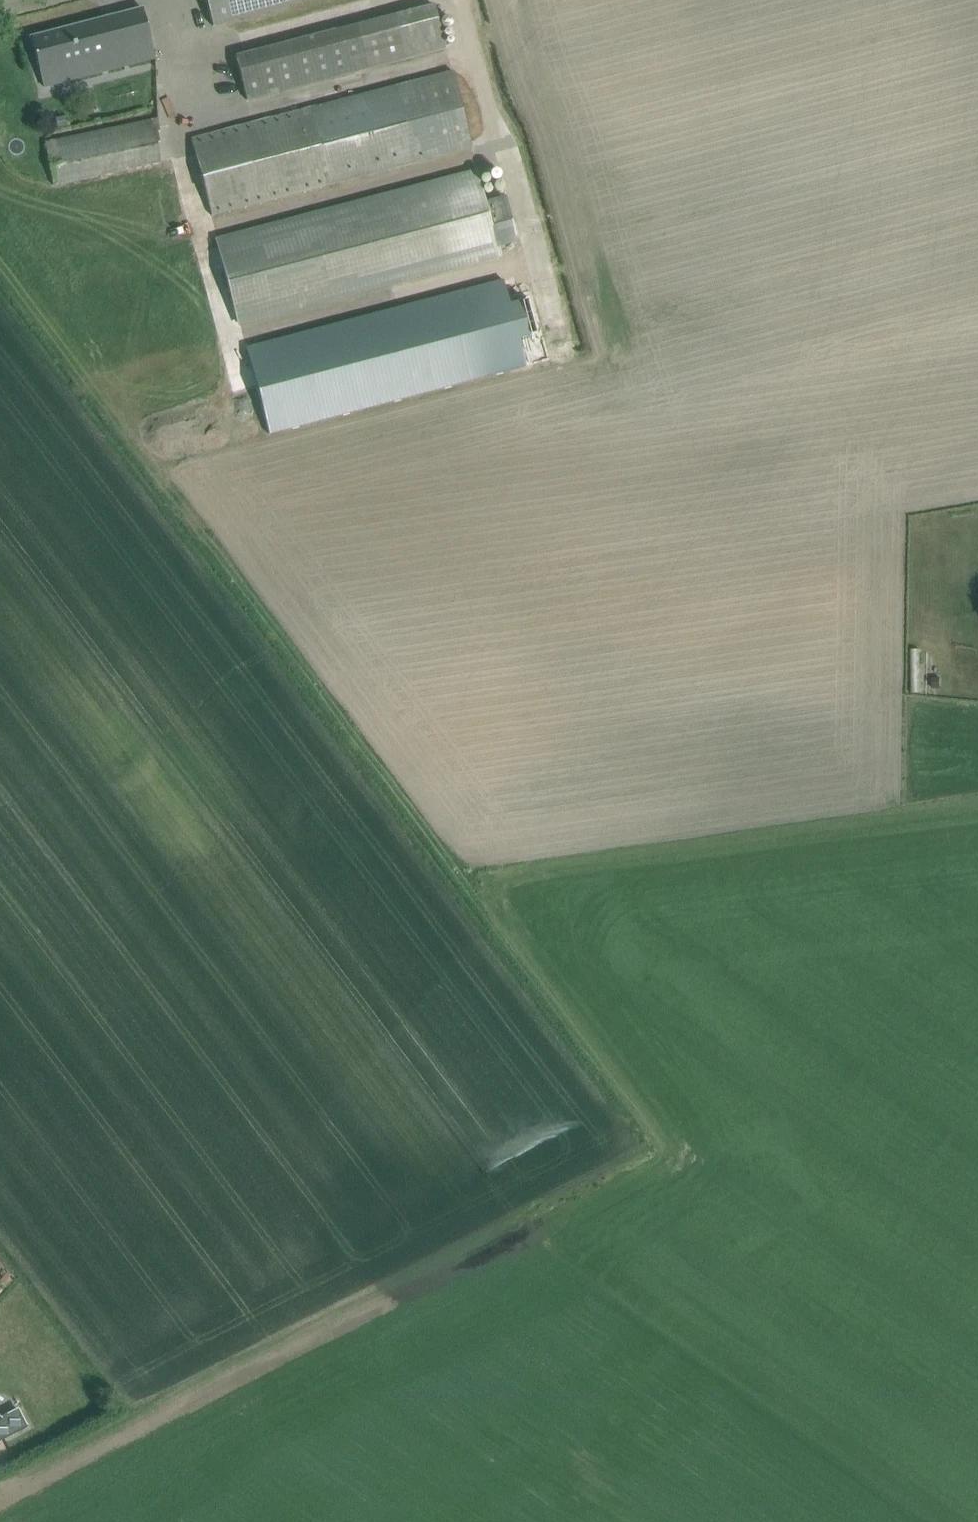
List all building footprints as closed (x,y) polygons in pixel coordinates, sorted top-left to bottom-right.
[(289,9),(288,6),(310,0),(206,0),(213,28),(289,9)] [(320,31),(235,54),(245,94),(247,100),(447,48),(435,3),(320,31)] [(31,37),(40,72),(66,65),(70,80),(156,58),(143,8),(31,37)] [(471,147),(452,70),(191,137),(212,215),(471,147)] [(174,157),(169,126),(159,128),(158,119),(45,143),(53,184),(174,157)] [(476,170),(215,239),(239,327),(499,258),(476,170)] [(525,368),(502,282),(245,350),(267,436),(525,368)] [(29,1427),(19,1409),(0,1419),(0,1443),(29,1427)]
